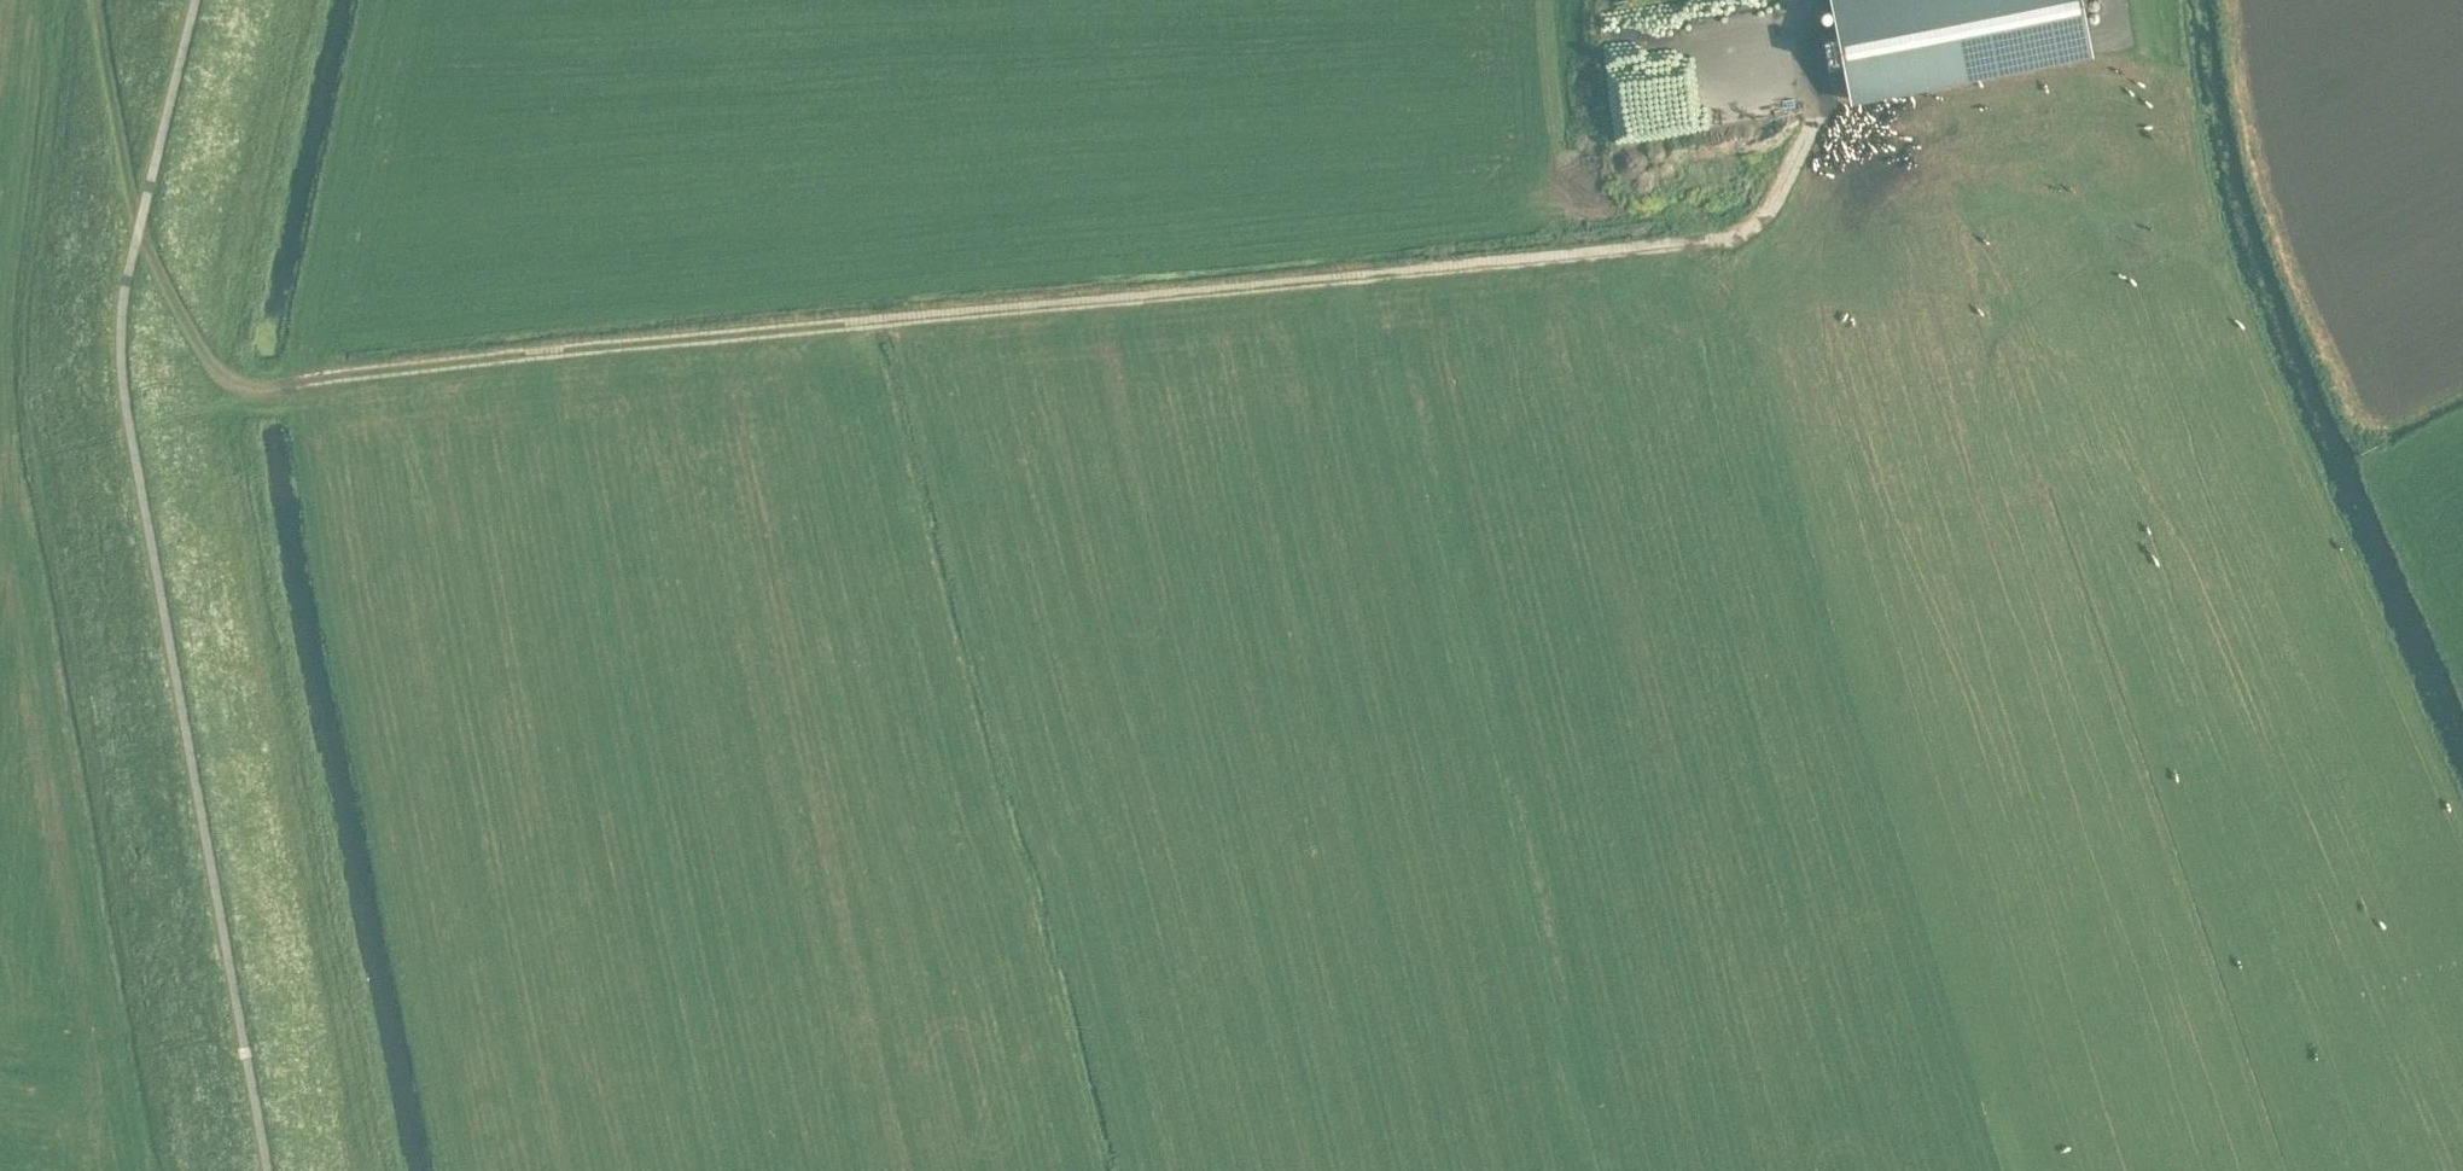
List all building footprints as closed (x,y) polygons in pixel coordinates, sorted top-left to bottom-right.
[(1737,17),(1768,5),(1766,0),(1730,0),(1737,17)] [(2079,0),(1830,0),(1849,95),(2088,47),(2079,0)]
